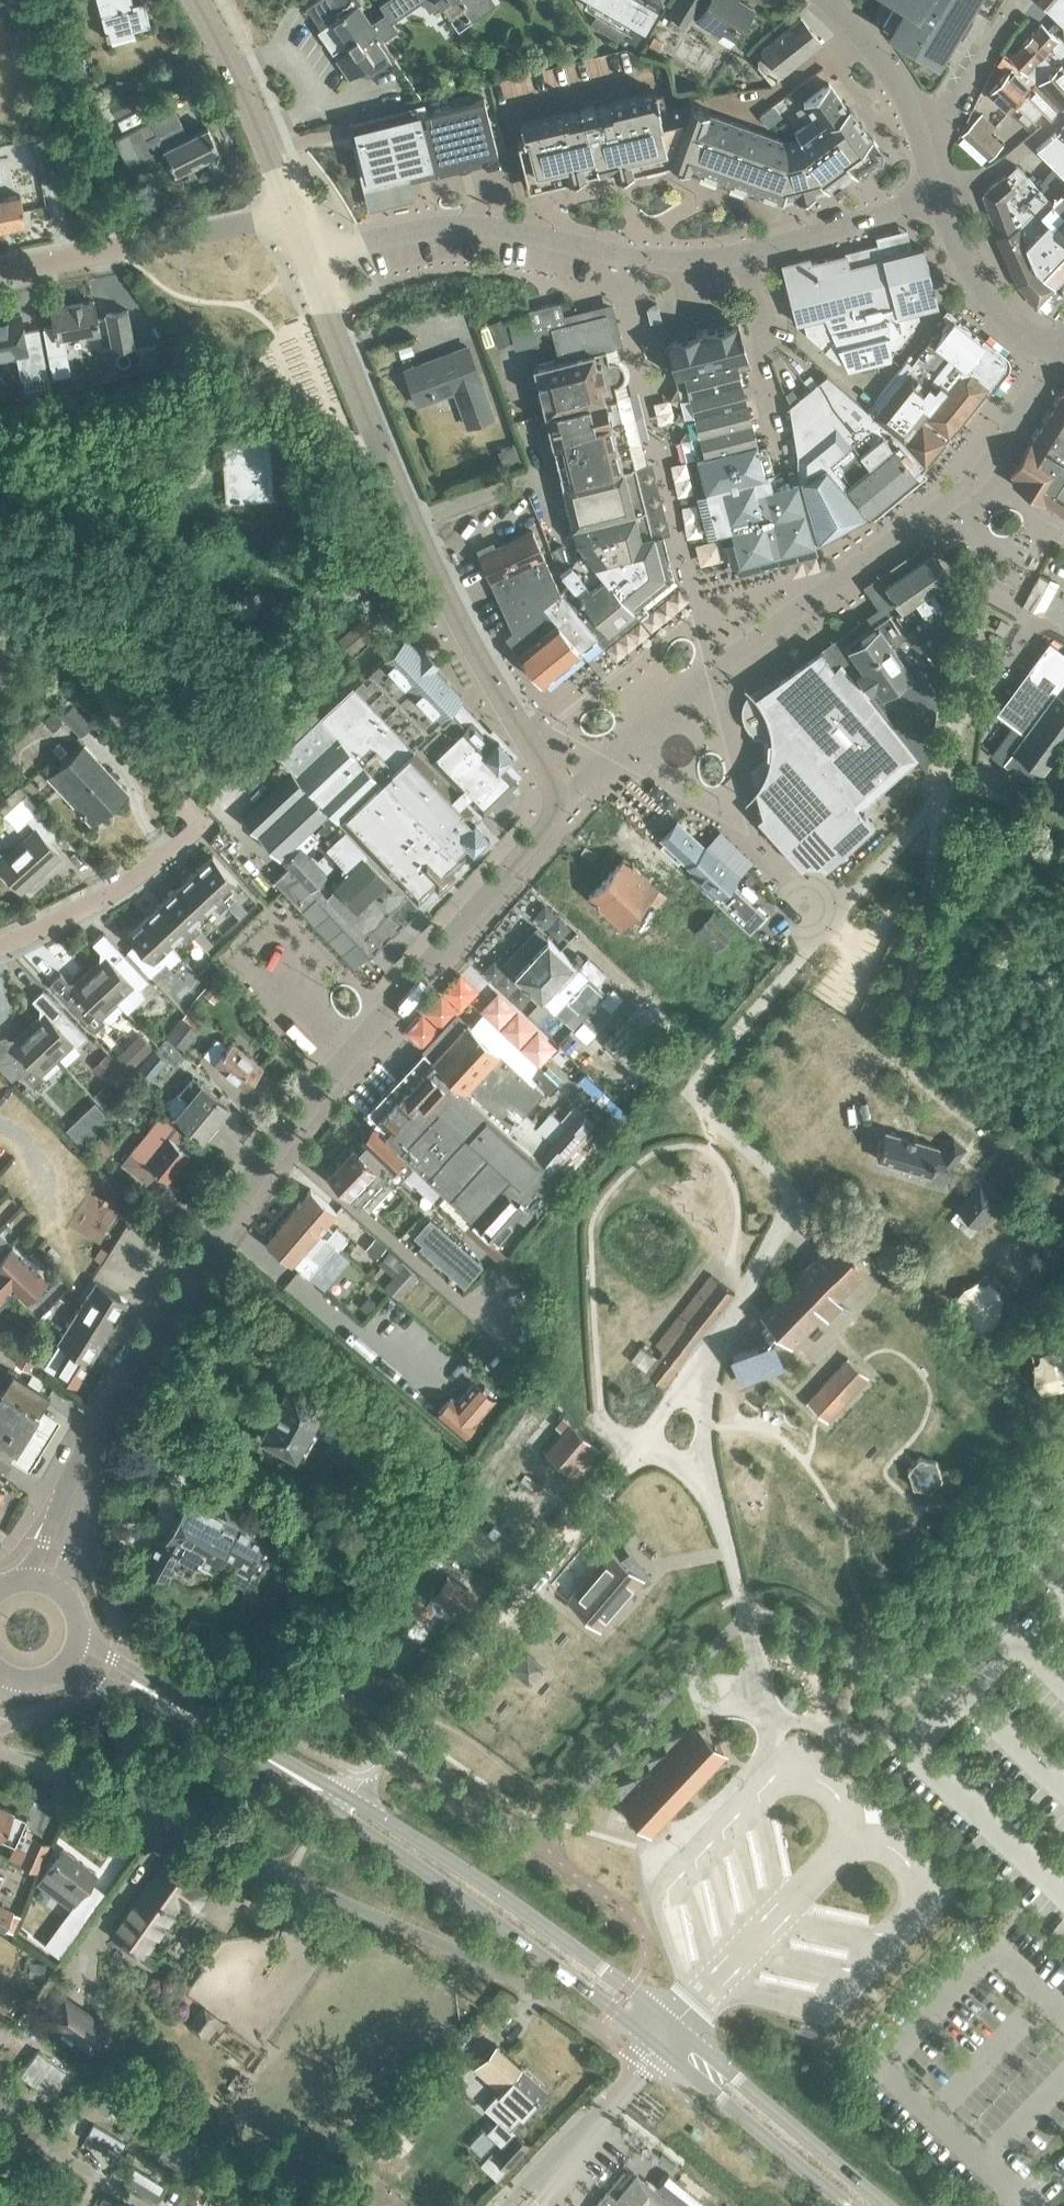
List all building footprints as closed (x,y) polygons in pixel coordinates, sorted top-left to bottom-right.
[(131,5),(130,0),(95,0),(99,14),(104,35),(131,28),(132,31),(149,26),(143,1),(131,5)] [(348,77),(362,67),(368,75),(393,58),(381,40),(397,30),(391,22),(390,23),(383,12),(369,22),(357,4),(360,1),(359,0),(313,0),(305,6),(320,27),(316,30),(348,77)] [(384,13),(391,22),(421,1),(427,11),(438,3),(449,19),(464,8),(470,16),(492,1),(491,0),(382,0),(377,3),(383,12),(384,13)] [(641,32),(657,5),(648,0),(587,0),(641,32)] [(751,9),(737,0),(707,0),(705,4),(699,0),(678,0),(669,15),(683,24),(689,14),(696,18),(694,21),(719,36),(717,40),(729,47),(751,9)] [(909,1),(892,31),(918,46),(914,54),(931,64),(936,57),(943,62),(977,5),(989,12),(996,0),(907,0),(909,1)] [(1043,8),(1063,26),(1063,24),(1063,0),(1051,0),(1043,8)] [(781,74),(782,75),(820,42),(799,17),(761,49),(761,50),(757,53),(760,56),(757,59),(757,65),(771,83),(781,74)] [(1028,75),(1043,59),(1040,56),(1056,38),(1040,24),(1009,58),(1028,75)] [(1033,80),(1028,75),(1009,58),(1003,53),(996,65),(1004,74),(987,92),(1008,110),(1034,84),(1032,82),(1033,80)] [(1060,64),(1053,69),(1043,59),(1028,75),(1033,80),(1038,84),(1039,83),(1061,107),(1063,104),(1063,69),(1060,64)] [(881,149),(879,149),(848,106),(846,107),(828,83),(802,102),(814,117),(794,132),(797,137),(794,139),(787,141),(707,112),(708,110),(691,102),(690,103),(660,111),(655,91),(609,102),(610,104),(594,108),(593,106),(580,109),(581,111),(565,115),(564,113),(520,124),(525,141),(517,143),(527,186),(566,177),(566,178),(585,173),(584,171),(596,169),(612,166),(614,175),(633,170),(632,169),(645,166),(645,167),(663,163),(663,162),(669,160),(669,161),(687,168),(688,167),(782,201),(783,199),(795,195),(795,197),(814,192),(813,190),(826,187),(827,189),(853,170),(855,174),(878,157),(880,158),(881,149)] [(1034,84),(1008,110),(1027,128),(1035,119),(1041,124),(1059,108),(1034,84)] [(115,116),(116,117),(146,101),(139,87),(108,103),(109,105),(107,105),(103,97),(88,104),(92,113),(88,115),(94,127),(115,116)] [(358,127),(356,128),(376,204),(409,196),(404,176),(497,152),(483,99),(428,113),(425,113),(427,121),(381,133),(379,122),(358,127)] [(425,103),(356,121),(358,127),(379,122),(381,133),(427,121),(425,113),(428,113),(425,103)] [(208,127),(184,139),(178,128),(182,125),(175,111),(127,135),(115,141),(127,165),(164,147),(176,172),(220,151),(208,127)] [(975,146),(988,132),(974,119),(959,134),(974,147),(975,146)] [(1055,133),(1060,135),(1063,139),(1063,126),(1055,133)] [(988,159),(1003,144),(990,131),(975,146),(988,159)] [(1063,180),(1063,139),(1060,135),(1037,155),(1063,180)] [(1051,200),(1016,165),(1004,175),(1022,195),(1034,209),(1063,239),(1063,189),(1051,200)] [(1022,195),(1004,175),(1003,176),(1003,175),(981,192),(996,235),(995,236),(1018,283),(1035,305),(1054,285),(1034,264),(1017,226),(1016,199),(1022,195)] [(25,223),(20,195),(0,198),(0,228),(25,223)] [(1034,209),(1022,195),(1016,199),(1017,226),(1034,264),(1054,285),(1063,275),(1063,239),(1034,209)] [(922,247),(911,250),(908,238),(844,254),(845,255),(826,259),(811,263),(809,258),(781,265),(796,323),(802,321),(805,333),(837,361),(843,359),(847,368),(890,357),(889,347),(898,345),(918,316),(916,309),(937,304),(922,247)] [(86,333),(99,331),(93,300),(51,308),(54,325),(43,328),(48,356),(66,352),(63,334),(85,330),(86,333)] [(572,357),(606,349),(615,346),(606,313),(565,323),(560,302),(527,311),(533,333),(550,328),(558,355),(570,351),(572,357)] [(653,305),(647,306),(649,315),(650,320),(663,317),(659,303),(653,305)] [(105,314),(112,348),(133,344),(127,310),(105,314)] [(23,331),(20,314),(0,317),(0,358),(16,355),(21,385),(0,389),(0,401),(50,392),(38,328),(23,331)] [(979,378),(990,387),(1003,370),(1005,366),(1004,361),(1001,357),(954,319),(936,343),(930,339),(907,369),(902,365),(866,411),(872,415),(903,443),(959,372),(966,377),(970,372),(979,378)] [(685,374),(736,360),(738,369),(749,366),(737,321),(737,320),(694,331),(694,332),(665,339),(673,370),(672,370),(673,375),(674,375),(675,377),(685,374)] [(173,358),(169,340),(150,344),(154,362),(173,358)] [(472,424),(493,416),(467,348),(406,371),(418,404),(459,388),(472,424)] [(545,414),(618,396),(615,385),(618,384),(623,379),(625,373),(623,366),(619,361),(612,360),(609,360),(606,349),(572,357),(534,367),(545,414)] [(741,380),(738,369),(736,360),(685,374),(677,386),(690,394),(741,380)] [(989,388),(990,387),(979,378),(970,372),(966,377),(959,372),(903,443),(907,446),(924,467),(925,466),(989,387),(989,388)] [(916,474),(924,467),(907,446),(903,443),(872,415),(866,411),(826,375),(788,405),(796,454),(797,482),(799,482),(813,540),(816,539),(817,540),(865,514),(865,512),(869,511),(870,512),(916,474)] [(695,414),(746,400),(741,380),(690,394),(682,406),(695,414)] [(1063,516),(1063,386),(1009,474),(1014,477),(1011,483),(1063,516)] [(551,437),(624,419),(618,396),(545,414),(551,437)] [(700,434),(751,420),(746,400),(695,414),(687,426),(700,434)] [(557,460),(629,442),(624,419),(551,437),(557,460)] [(695,457),(696,457),(756,441),(751,420),(700,434),(693,446),(695,457)] [(225,440),(229,500),(273,497),(268,437),(225,440)] [(563,483),(635,465),(635,464),(637,463),(638,462),(637,459),(636,458),(634,458),(631,447),(633,447),(633,445),(633,442),(631,441),(629,442),(557,460),(563,483)] [(709,490),(765,477),(764,475),(774,473),(768,451),(766,452),(765,446),(757,448),(756,441),(696,457),(705,491),(709,490)] [(574,527),(646,509),(635,465),(563,483),(574,527)] [(765,490),(772,488),(769,476),(765,477),(709,490),(718,523),(727,522),(729,521),(770,511),(765,490)] [(770,511),(729,521),(739,562),(814,543),(813,540),(799,482),(797,482),(772,488),(765,490),(770,511)] [(587,551),(652,535),(646,509),(574,527),(577,542),(578,541),(587,551)] [(581,652),(580,652),(597,638),(559,590),(532,532),(480,556),(514,632),(506,638),(543,683),(581,652)] [(587,551),(629,602),(662,574),(652,535),(587,551)] [(635,608),(629,602),(587,551),(561,572),(570,583),(609,629),(635,608)] [(742,702),(741,709),(741,717),(743,724),(747,730),(753,735),(759,738),(766,739),(765,754),(749,769),(768,837),(769,837),(773,836),(801,867),(805,864),(819,864),(823,869),(826,866),(872,824),(859,809),(916,758),(927,770),(954,591),(955,586),(954,586),(930,552),(910,566),(885,583),(891,591),(884,596),(893,610),(792,681),(783,688),(778,685),(771,684),(763,684),(756,686),(751,689),(750,690),(742,702)] [(340,641),(351,654),(385,623),(374,610),(340,641)] [(319,718),(279,756),(340,819),(340,820),(345,825),(406,890),(413,897),(433,878),(464,848),(461,845),(465,842),(473,849),(488,835),(474,821),(480,815),(483,812),(491,804),(497,810),(515,793),(510,787),(518,779),(518,778),(504,763),(510,757),(487,732),(488,730),(461,702),(460,701),(462,698),(421,654),(404,636),(352,686),(319,718)] [(995,713),(1025,735),(1005,762),(1006,763),(1035,784),(1063,744),(1063,653),(1063,654),(1049,643),(1027,672),(1026,671),(1007,696),(995,713)] [(11,665),(0,653),(0,674),(11,665)] [(62,715),(80,734),(90,724),(67,699),(58,708),(63,714),(62,715)] [(52,731),(63,721),(53,710),(42,720),(52,731)] [(91,825),(127,791),(83,744),(60,767),(51,757),(43,765),(52,774),(48,778),(91,825)] [(289,768),(240,816),(257,833),(280,858),(310,830),(330,811),(306,785),(289,768)] [(704,844),(657,799),(639,818),(686,863),(704,844)] [(20,891),(59,856),(48,843),(60,832),(39,809),(27,821),(35,830),(0,862),(0,869),(20,891)] [(288,865),(273,879),(301,908),(321,890),(362,932),(377,923),(387,908),(396,905),(401,900),(406,890),(345,825),(344,826),(330,811),(310,830),(317,838),(305,850),(300,845),(284,860),(288,865)] [(718,829),(706,842),(734,868),(739,873),(752,860),(718,829)] [(731,882),(739,873),(734,868),(706,842),(704,844),(686,863),(692,869),(688,872),(748,929),(764,913),(731,882)] [(195,871),(226,904),(234,898),(227,890),(237,881),(212,855),(195,871)] [(646,897),(656,906),(666,896),(625,856),(589,895),(620,925),(646,897)] [(219,911),(226,904),(195,871),(178,887),(203,913),(212,904),(219,911)] [(193,922),(203,913),(178,887),(161,902),(193,936),(200,929),(193,922)] [(185,943),(193,936),(161,902),(144,918),(169,944),(179,936),(185,943)] [(695,932),(715,951),(733,931),(713,913),(695,932)] [(180,956),(169,944),(144,918),(127,934),(135,942),(126,951),(150,976),(151,975),(156,981),(161,976),(156,971),(166,961),(170,965),(180,956)] [(536,928),(504,962),(515,973),(555,1011),(573,1027),(585,1015),(594,1023),(600,1016),(601,1016),(608,1008),(611,1010),(623,997),(613,987),(607,993),(598,984),(607,975),(588,957),(579,967),(548,938),(547,939),(536,928)] [(87,970),(117,1001),(133,986),(137,990),(148,980),(103,932),(92,942),(104,955),(87,970)] [(101,1016),(117,1001),(87,970),(71,985),(60,972),(49,983),(94,1031),(105,1020),(101,1016)] [(27,1026),(57,1058),(73,1043),(76,1047),(87,1037),(42,989),(31,999),(43,1011),(27,1026)] [(167,1036),(184,1049),(199,1031),(190,1023),(193,1019),(185,1014),(167,1036)] [(433,1060),(507,1131),(543,1092),(498,1050),(498,1051),(467,1022),(433,1060)] [(603,1044),(638,1079),(657,1060),(622,1025),(603,1044)] [(57,1058),(27,1026),(11,1041),(5,1035),(0,1036),(0,1066),(11,1078),(19,1071),(33,1087),(44,1077),(41,1073),(57,1058)] [(232,1041),(228,1047),(218,1039),(204,1055),(244,1088),(262,1066),(232,1041)] [(138,1070),(150,1080),(167,1059),(155,1049),(138,1070)] [(507,1131),(433,1060),(423,1050),(397,1078),(460,1137),(426,1173),(474,1219),(475,1219),(496,1240),(516,1217),(523,1223),(532,1212),(525,1207),(553,1173),(537,1158),(507,1131)] [(397,1078),(379,1061),(348,1098),(426,1173),(460,1137),(397,1078)] [(204,1136),(229,1105),(201,1082),(195,1090),(191,1087),(183,1097),(187,1100),(176,1114),(204,1136)] [(557,1169),(576,1147),(597,1123),(574,1103),(559,1119),(566,1125),(537,1158),(553,1173),(557,1169)] [(157,1171),(168,1180),(190,1152),(180,1144),(187,1135),(161,1115),(122,1164),(147,1183),(157,1171)] [(464,1229),(474,1219),(426,1173),(374,1123),(327,1173),(354,1198),(380,1170),(376,1166),(396,1146),(416,1165),(405,1177),(414,1185),(415,1184),(464,1229)] [(953,1138),(941,1153),(936,1152),(938,1147),(885,1131),(877,1159),(929,1174),(932,1165),(948,1169),(965,1148),(953,1138)] [(87,1152),(102,1163),(116,1143),(101,1132),(87,1152)] [(576,1147),(557,1169),(566,1178),(585,1156),(576,1147)] [(958,1210),(976,1225),(997,1199),(979,1184),(958,1210)] [(311,1189),(294,1208),(335,1244),(339,1248),(349,1237),(336,1226),(334,1230),(326,1223),(337,1211),(311,1189)] [(335,1244),(294,1208),(266,1240),(308,1276),(335,1244)] [(493,1244),(496,1240),(475,1219),(471,1223),(493,1244)] [(438,1225),(421,1243),(467,1283),(483,1265),(438,1225)] [(27,1299),(44,1275),(0,1234),(0,1299),(13,1286),(27,1299)] [(779,1332),(792,1345),(869,1267),(837,1236),(760,1314),(773,1326),(756,1343),(757,1346),(732,1355),(742,1381),(780,1367),(770,1341),(779,1332)] [(374,1237),(365,1248),(376,1258),(386,1246),(374,1237)] [(378,1261),(392,1275),(404,1262),(389,1249),(378,1261)] [(384,1286),(398,1299),(419,1275),(405,1263),(384,1286)] [(639,1366),(663,1384),(734,1293),(710,1274),(655,1344),(662,1350),(657,1357),(650,1352),(639,1366)] [(63,1346),(91,1364),(91,1363),(91,1362),(124,1311),(120,1295),(96,1280),(58,1340),(60,1342),(63,1346)] [(77,1385),(91,1364),(63,1346),(60,1342),(58,1340),(58,1341),(61,1343),(47,1366),(77,1385)] [(806,1402),(827,1420),(867,1376),(847,1358),(806,1402)] [(45,1380),(27,1369),(22,1378),(13,1373),(2,1391),(0,1389),(0,1442),(16,1452),(43,1407),(51,1395),(39,1388),(45,1380)] [(454,1429),(489,1393),(469,1376),(449,1396),(443,1390),(427,1406),(454,1429)] [(341,1421),(338,1427),(330,1422),(331,1421),(319,1415),(327,1400),(289,1379),(258,1437),(296,1457),(298,1454),(304,1457),(316,1433),(330,1440),(324,1450),(345,1461),(361,1431),(341,1421)] [(62,1418),(43,1407),(16,1452),(13,1457),(32,1469),(62,1418)] [(544,1451),(569,1473),(594,1444),(569,1422),(544,1451)] [(915,1455),(915,1456),(915,1455),(915,1456),(907,1464),(905,1464),(904,1468),(906,1468),(908,1480),(907,1481),(910,1484),(911,1483),(923,1487),(923,1488),(927,1488),(926,1486),(935,1478),(937,1478),(938,1475),(936,1474),(934,1462),(935,1461),(932,1458),(931,1459),(920,1455),(919,1454),(915,1455)] [(224,1508),(221,1513),(189,1495),(164,1541),(158,1537),(144,1563),(167,1576),(173,1565),(187,1573),(192,1571),(198,1560),(211,1568),(218,1557),(235,1566),(229,1577),(252,1590),(275,1548),(258,1538),(263,1530),(224,1508)] [(567,1600),(600,1628),(643,1578),(610,1549),(567,1600)] [(658,1829),(655,1821),(721,1751),(713,1743),(706,1724),(663,1740),(667,1752),(647,1759),(651,1771),(615,1784),(622,1801),(628,1799),(641,1835),(658,1829)] [(49,1843),(21,1831),(27,1818),(14,1812),(0,1805),(0,1837),(3,1838),(27,1849),(21,1862),(37,1869),(49,1843)] [(38,1882),(71,1907),(97,1873),(64,1848),(38,1882)] [(183,1895),(191,1900),(199,1888),(171,1869),(152,1896),(144,1890),(114,1933),(142,1952),(183,1895)] [(13,1931),(21,1914),(14,1911),(15,1908),(0,1902),(0,1927),(5,1930),(6,1927),(13,1931)] [(29,1976),(45,1977),(46,1961),(30,1960),(29,1976)] [(5,2011),(14,1998),(0,1989),(0,2008),(5,2011)] [(58,1990),(42,2013),(96,2051),(114,2028),(109,2025),(111,2021),(65,1989),(63,1992),(58,1990)] [(521,2066),(520,2066),(495,2044),(474,2067),(499,2090),(484,2106),(499,2119),(493,2126),(501,2133),(498,2136),(504,2142),(494,2153),(492,2150),(480,2163),(497,2178),(527,2144),(510,2128),(546,2089),(521,2066)] [(22,2072),(49,2093),(67,2069),(39,2049),(22,2072)] [(188,2138),(161,2114),(152,2123),(179,2148),(188,2138)] [(113,2153),(79,2133),(72,2146),(105,2166),(113,2153)] [(152,2179),(123,2163),(116,2174),(145,2191),(152,2179)] [(635,2175),(610,2205),(673,2205),(635,2175)] [(240,2196),(233,2205),(253,2205),(240,2196)]
